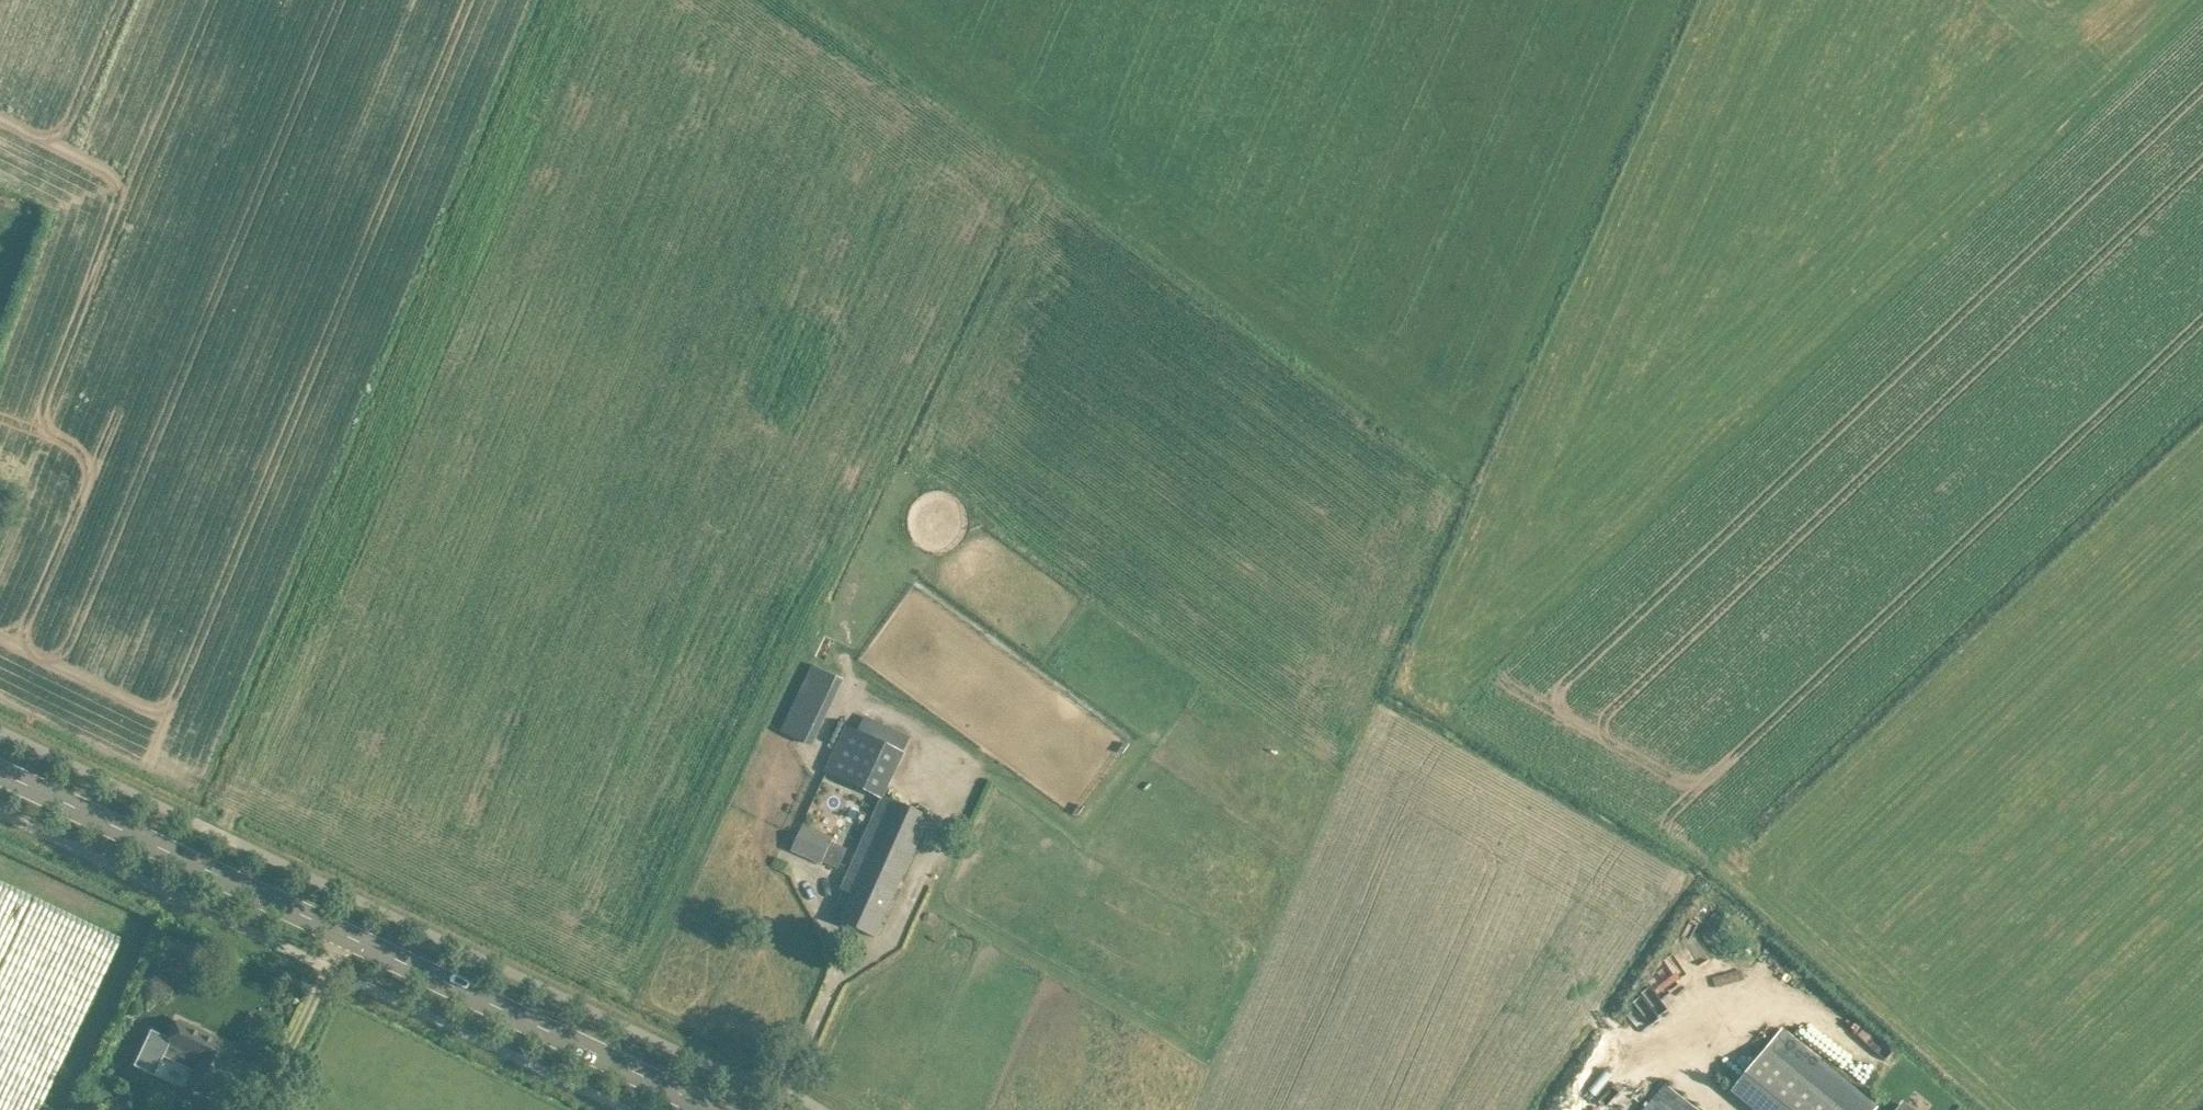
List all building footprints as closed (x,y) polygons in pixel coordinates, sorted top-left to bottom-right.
[(814,744),(843,683),(813,667),(782,731),(814,744)] [(848,725),(826,773),(883,799),(885,795),(889,797),(910,753),(863,731),(848,725)] [(841,922),(875,937),(930,817),(889,797),(885,795),(883,799),(842,890),(853,895),(841,922)] [(834,837),(804,823),(792,849),(822,863),(834,837)] [(178,1021),(167,1044),(162,1055),(193,1070),(188,1083),(211,1094),(233,1047),(178,1021)] [(1732,1091),(1756,1109),(1875,1109),(1878,1107),(1782,1029),(1767,1047),(1732,1091)] [(1666,1083),(1644,1109),(1699,1109),(1666,1083)] [(1896,1109),(1914,1109),(1903,1101),(1896,1109)]
